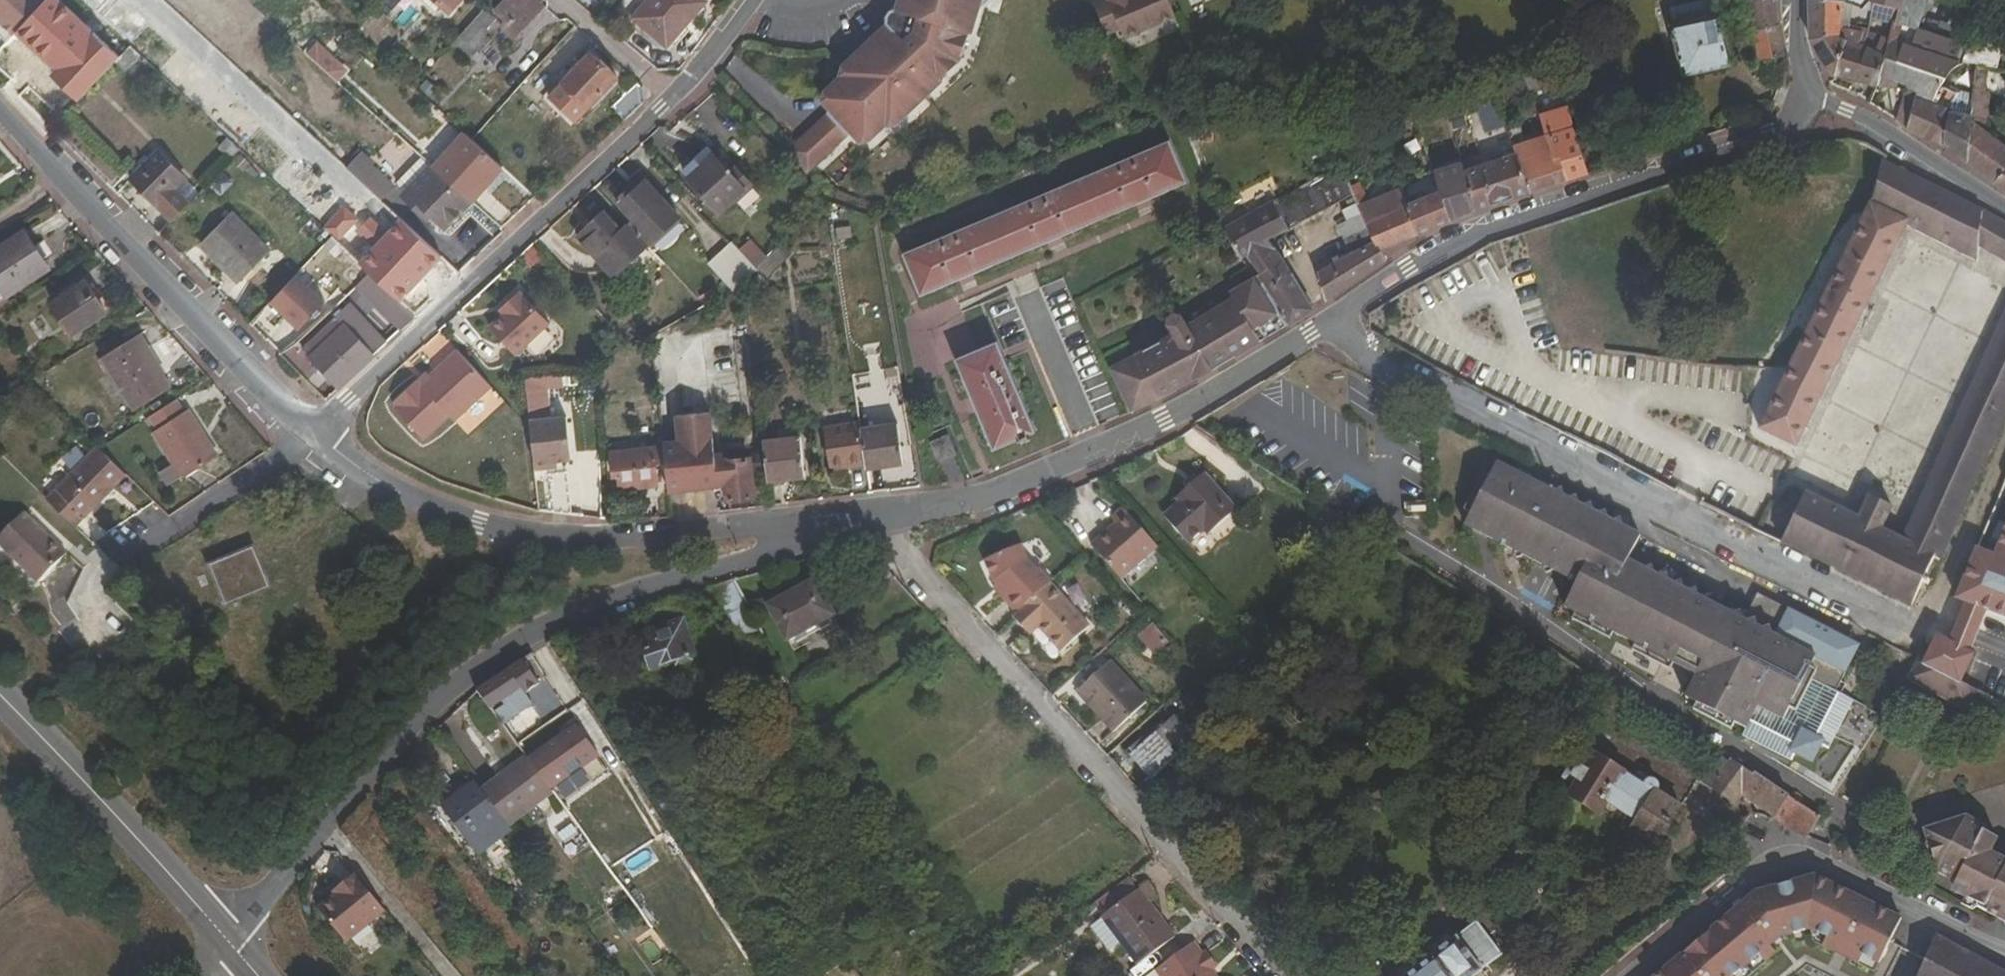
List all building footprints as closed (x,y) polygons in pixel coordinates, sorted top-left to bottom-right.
[(40,0),(0,0),(0,19),(17,34),(44,4),(40,0)] [(42,28),(75,58),(100,30),(67,0),(42,28)] [(402,0),(385,0),(380,5),(390,14),(402,0)] [(451,15),(464,0),(435,0),(451,15)] [(542,6),(535,0),(507,0),(495,13),(504,21),(500,25),(514,38),(542,6)] [(668,45),(704,2),(702,0),(652,0),(636,19),(668,45)] [(840,75),(841,75),(840,77),(825,91),(823,100),(832,111),(801,140),(820,160),(840,142),(851,132),(860,142),(871,140),(885,126),(886,125),(888,125),(897,123),(943,80),(941,78),(961,59),(969,32),(972,33),(980,8),(989,0),(899,0),(896,10),(892,12),(888,17),(888,23),(843,65),(842,69),(840,75)] [(1166,0),(1095,0),(1091,2),(1107,40),(1171,13),(1166,0)] [(1716,13),(1712,0),(1706,0),(1672,9),(1676,23),(1716,13)] [(1754,32),(1779,27),(1778,0),(1747,0),(1754,32)] [(1810,36),(1840,34),(1843,11),(1850,12),(1852,5),(1832,0),(1809,0),(1810,36)] [(1865,8),(1869,0),(1832,0),(1852,5),(1865,8)] [(1875,1),(1899,9),(1896,23),(1892,37),(1898,39),(1902,25),(1917,29),(1927,0),(1871,0),(1875,1)] [(1896,23),(1899,9),(1875,1),(1872,15),(1896,23)] [(484,33),(496,21),(484,10),(452,45),(469,61),(478,52),(480,54),(492,40),(484,33)] [(1684,77),(1733,63),(1719,12),(1716,13),(1676,23),(1670,25),(1684,77)] [(1869,31),(1852,26),(1848,37),(1848,39),(1866,45),(1869,31)] [(1784,56),(1779,27),(1754,32),(1760,62),(1784,56)] [(1977,63),(1993,65),(1999,66),(2004,44),(2004,41),(1972,30),(1964,61),(1977,63)] [(1848,37),(1840,34),(1810,36),(1821,58),(1835,75),(1848,39),(1848,37)] [(1866,45),(1848,39),(1835,75),(1869,84),(1877,87),(1878,85),(1886,55),(1866,45)] [(1960,61),(1904,43),(1898,60),(1948,78),(1960,61)] [(319,45),(309,56),(333,78),(343,67),(319,45)] [(117,62),(126,71),(141,55),(132,47),(117,62)] [(554,90),(583,117),(618,80),(589,53),(554,90)] [(1886,55),(1878,85),(1897,89),(1898,84),(1908,88),(1897,120),(1907,127),(1918,133),(1927,138),(1936,106),(1942,107),(1943,101),(1933,98),(1941,88),(1948,78),(1898,60),(1886,55)] [(1993,65),(1977,63),(1972,114),(1968,161),(2004,189),(2004,147),(1988,134),(1993,69),(1993,65)] [(1532,93),(1555,87),(1557,93),(1564,92),(1555,64),(1525,74),(1532,93)] [(333,78),(339,83),(348,72),(343,67),(333,78)] [(1525,74),(1492,84),(1500,106),(1511,103),(1533,97),(1532,93),(1525,74)] [(613,107),(626,120),(643,103),(641,85),(637,81),(613,107)] [(1562,155),(1555,158),(1547,135),(1525,143),(1511,103),(1500,106),(1516,152),(1530,193),(1570,180),(1562,155)] [(1927,138),(1946,147),(1951,110),(1942,107),(1936,106),(1927,138)] [(1972,114),(1951,110),(1946,147),(1968,161),(1972,114)] [(1542,122),(1547,135),(1555,158),(1562,155),(1570,180),(1590,174),(1589,171),(1579,141),(1571,112),(1542,122)] [(1579,141),(1589,171),(1614,165),(1605,134),(1579,141)] [(503,168),(472,142),(466,135),(434,169),(471,203),(503,168)] [(240,151),(227,138),(218,149),(232,161),(240,151)] [(820,160),(801,140),(788,152),(807,172),(820,160)] [(922,296),(1188,182),(1171,141),(904,255),(922,296)] [(705,145),(687,162),(695,169),(712,153),(705,145)] [(686,177),(721,215),(748,189),(713,152),(712,153),(695,169),(686,177)] [(1464,169),(1477,213),(1530,193),(1516,152),(1464,169)] [(146,171),(136,181),(175,221),(190,205),(176,191),(186,182),(159,156),(155,160),(149,154),(139,164),(146,171)] [(1881,160),(1871,201),(1788,370),(1775,369),(1743,431),(1759,439),(1762,435),(1797,452),(1908,227),(1976,262),(1978,249),(2004,263),(2004,223),(1881,160)] [(1451,222),(1477,213),(1464,169),(1463,162),(1433,170),(1440,190),(1451,222)] [(471,203),(434,169),(431,166),(402,198),(418,213),(421,210),(444,231),(471,203)] [(1355,194),(1341,166),(1335,170),(1225,227),(1235,243),(1288,326),(1316,310),(1271,239),(1355,194)] [(680,218),(643,178),(616,202),(634,221),(630,225),(649,246),(680,218)] [(346,180),(318,210),(350,240),(378,210),(346,180)] [(1359,202),(1377,244),(1382,250),(1420,234),(1409,203),(1404,188),(1371,201),(1362,183),(1354,186),(1357,193),(1355,194),(1359,202)] [(1420,234),(1451,222),(1440,190),(1409,203),(1420,234)] [(1382,250),(1377,244),(1359,202),(1342,211),(1348,220),(1339,225),(1352,253),(1319,271),(1329,301),(1388,261),(1382,250)] [(623,231),(605,212),(578,237),(614,278),(649,246),(630,225),(623,231)] [(205,248),(238,280),(267,250),(233,218),(205,248)] [(399,219),(358,263),(399,300),(439,257),(399,219)] [(48,268),(26,233),(0,249),(0,298),(48,268)] [(734,242),(710,264),(734,290),(744,281),(758,268),(734,242)] [(1235,243),(1216,255),(1247,309),(1198,337),(1216,369),(1288,326),(1235,243)] [(1198,337),(1247,309),(1216,255),(1167,285),(1181,310),(1171,315),(1170,324),(1175,333),(1114,367),(1136,411),(1216,369),(1198,337)] [(402,332),(415,318),(369,276),(356,289),(402,332)] [(320,306),(293,279),(269,304),(297,331),(320,306)] [(107,314),(87,282),(52,304),(72,336),(107,314)] [(529,294),(527,296),(523,291),(509,304),(513,308),(508,312),(493,325),(518,353),(552,322),(529,294)] [(509,304),(504,308),(508,312),(513,308),(509,304)] [(1911,607),(1935,557),(1944,556),(2004,420),(2004,313),(1921,499),(1903,538),(1884,529),(1893,508),(1869,497),(1858,518),(1808,494),(1806,494),(1781,543),(1911,607)] [(335,318),(303,349),(340,388),(373,358),(335,318)] [(103,359),(136,411),(172,388),(151,354),(152,352),(142,335),(103,359)] [(957,359),(995,449),(1036,433),(998,342),(957,359)] [(433,374),(424,383),(420,378),(396,399),(401,404),(398,407),(427,438),(453,414),(458,419),(494,386),(461,349),(433,374)] [(429,370),(420,378),(424,383),(433,374),(429,370)] [(189,410),(186,413),(177,400),(151,416),(159,430),(155,433),(184,478),(219,456),(189,410)] [(544,419),(570,415),(568,404),(543,408),(544,419)] [(765,446),(717,451),(712,414),(672,419),(674,439),(664,441),(664,446),(667,472),(670,491),(769,479),(765,446)] [(530,427),(535,469),(551,467),(551,462),(557,461),(572,459),(567,417),(530,421),(530,427)] [(861,429),(860,421),(825,427),(832,470),(867,464),(861,429)] [(904,464),(898,424),(861,429),(867,464),(868,469),(904,464)] [(769,479),(770,482),(805,478),(801,437),(765,441),(765,446),(769,479)] [(662,487),(661,474),(667,472),(664,446),(610,452),(613,479),(621,479),(622,491),(662,487)] [(127,475),(100,448),(98,447),(47,499),(76,527),(127,475)] [(1717,599),(1710,602),(1628,561),(1641,536),(1498,463),(1493,474),(1486,470),(1464,512),(1471,515),(1465,526),(1577,584),(1564,608),(1576,615),(1613,634),(1636,646),(1670,664),(1696,677),(1685,699),(1697,705),(1734,726),(1746,732),(1759,708),(1783,722),(1790,709),(1807,678),(1813,681),(1835,692),(1858,647),(1758,594),(1745,619),(1730,611),(1730,605),(1717,599)] [(553,513),(573,515),(568,472),(549,474),(553,513)] [(1190,546),(1204,533),(1208,537),(1237,511),(1204,474),(1176,500),(1180,504),(1165,518),(1190,546)] [(1122,582),(1159,550),(1123,509),(1111,519),(1115,524),(1091,546),(1122,582)] [(68,554),(26,513),(0,540),(0,546),(39,584),(68,554)] [(2004,584),(2004,546),(1982,538),(1969,570),(2004,584)] [(1040,568),(1039,569),(1028,558),(1023,547),(985,562),(996,587),(997,586),(1007,596),(1003,601),(1017,616),(1051,584),(1054,582),(1040,568)] [(261,566),(255,549),(239,555),(245,572),(261,566)] [(245,572),(239,555),(211,566),(217,582),(226,606),(270,590),(261,566),(245,572)] [(1942,640),(2004,664),(2004,587),(1968,572),(1942,640)] [(733,581),(713,588),(749,654),(767,644),(733,581)] [(788,642),(834,618),(815,583),(770,608),(788,642)] [(1039,631),(1061,653),(1091,626),(1051,584),(1017,616),(1014,619),(1032,638),(1039,631)] [(1007,596),(997,586),(996,587),(992,590),(1003,601),(1007,596)] [(1573,621),(1609,641),(1613,634),(1576,615),(1573,621)] [(653,673),(661,670),(660,666),(695,654),(684,622),(641,636),(653,673)] [(1152,625),(1138,637),(1154,656),(1168,645),(1152,625)] [(1942,640),(1937,637),(1922,663),(1961,685),(1973,655),(1942,640)] [(1632,653),(1667,671),(1670,664),(1636,646),(1632,653)] [(1922,663),(1918,661),(1906,682),(1968,714),(1977,693),(1961,685),(1922,663)] [(524,662),(478,693),(493,712),(505,703),(509,708),(540,685),(524,662)] [(1115,734),(1149,703),(1111,663),(1078,694),(1115,734)] [(1813,681),(1807,678),(1790,709),(1796,713),(1813,681)] [(1734,726),(1697,705),(1693,711),(1731,732),(1734,726)] [(1154,781),(1178,758),(1171,750),(1189,734),(1175,718),(1157,735),(1156,734),(1132,757),(1154,781)] [(1731,760),(1729,763),(1714,754),(1697,780),(1736,807),(1743,797),(1775,819),(1790,797),(1754,773),(1753,775),(1731,760)] [(1631,832),(1656,847),(1681,809),(1658,795),(1659,792),(1659,790),(1659,787),(1657,785),(1655,782),(1653,781),(1650,781),(1647,782),(1645,783),(1643,785),(1594,755),(1567,798),(1598,816),(1605,804),(1637,823),(1631,832)] [(481,793),(509,828),(554,795),(527,759),(481,793)] [(474,784),(443,808),(480,858),(512,832),(509,828),(481,793),(474,784)] [(1805,838),(1819,817),(1790,797),(1775,819),(1805,838)] [(1966,816),(1929,828),(1925,836),(1936,874),(1955,884),(1951,892),(1990,911),(2001,890),(2004,891),(2004,859),(1991,852),(1997,839),(1981,831),(1984,825),(1966,816)] [(1772,939),(1805,929),(1876,964),(1898,918),(1857,899),(1816,876),(1780,888),(1756,893),(1725,921),(1658,975),(1732,975),(1772,939)] [(1118,907),(1140,891),(1130,877),(1108,894),(1118,907)] [(385,914),(354,878),(341,889),(343,892),(320,911),(348,945),(385,914)] [(1158,897),(1149,885),(1140,891),(1118,907),(1091,928),(1109,952),(1119,945),(1136,966),(1176,938),(1165,923),(1163,925),(1148,905),(1158,897)] [(2001,890),(1990,911),(1988,914),(2004,923),(2004,891),(2001,890)] [(348,945),(320,911),(318,913),(346,946),(348,945)] [(1502,956),(1477,923),(1408,975),(1475,975),(1502,956)] [(1934,935),(1917,975),(2004,975),(2004,972),(1934,935)] [(1194,942),(1149,975),(1218,975),(1213,969),(1218,965),(1208,952),(1203,955),(1194,942)]
